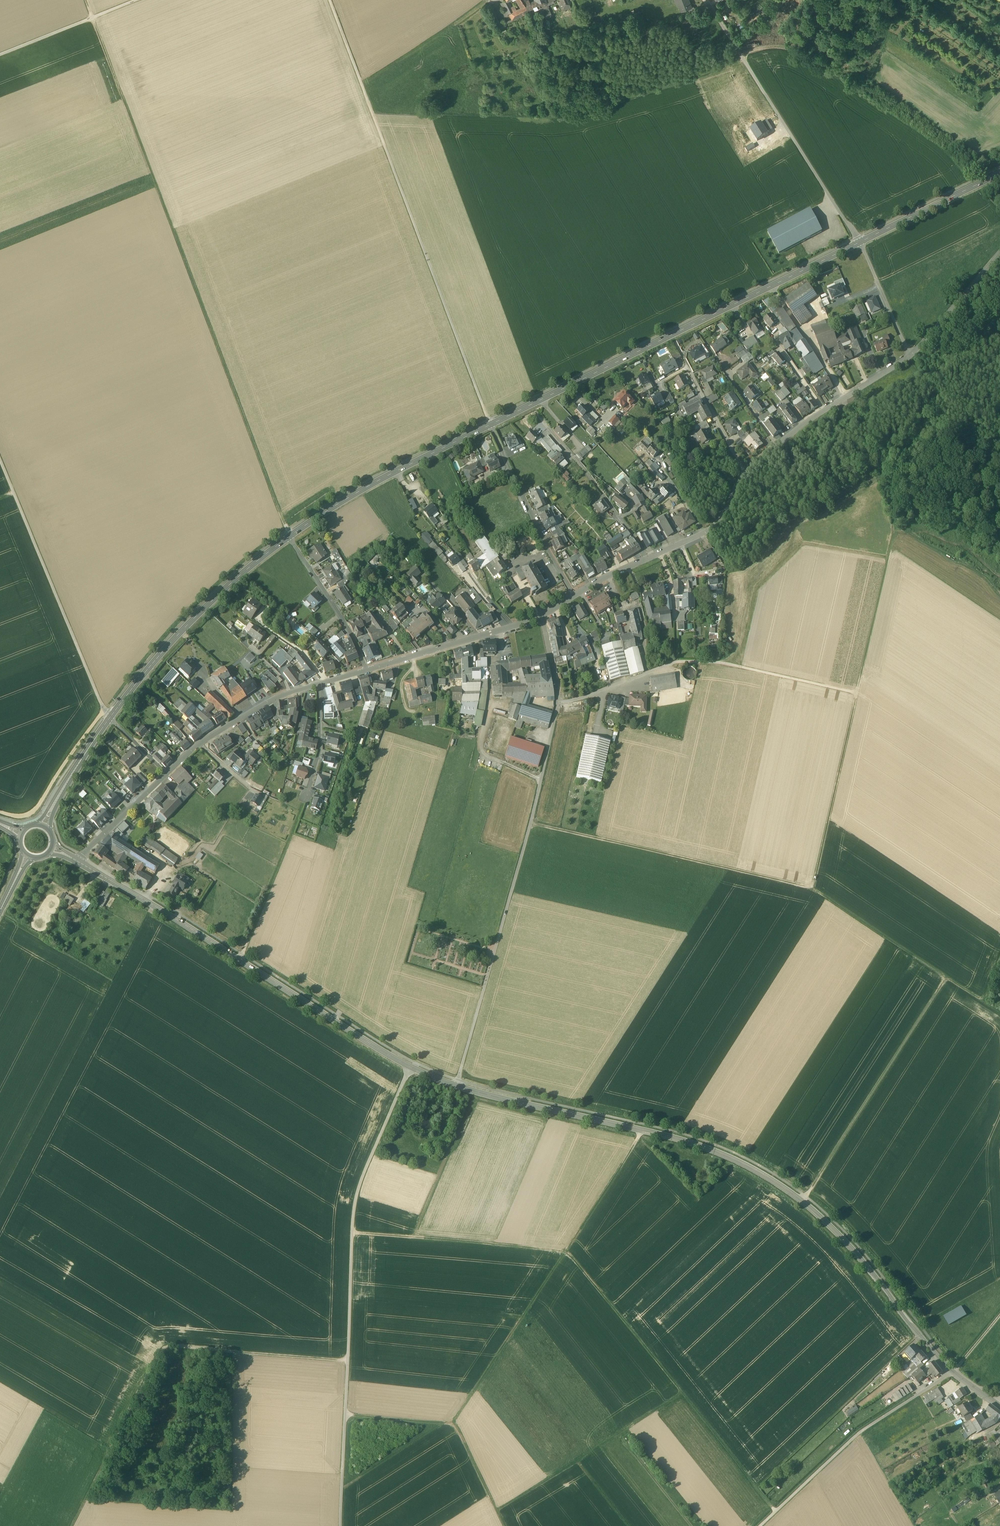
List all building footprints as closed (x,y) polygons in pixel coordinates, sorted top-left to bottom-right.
[(507,0),(505,0),(503,1),(509,12),(509,13),(513,11),(510,6),(507,0)] [(530,2),(525,5),(528,12),(547,3),(546,0),(535,0),(530,2)] [(568,0),(561,0),(563,7),(562,8),(562,10),(570,7),(568,0)] [(682,10),(688,8),(692,6),(689,0),(678,0),(682,10)] [(509,12),(503,1),(501,3),(506,14),(509,12)] [(516,9),(515,9),(518,16),(528,12),(525,5),(522,6),(516,9)] [(487,10),(495,29),(500,26),(493,7),(487,10)] [(515,9),(513,11),(509,13),(509,12),(510,17),(512,19),(518,16),(515,9)] [(767,133),(773,129),(767,120),(761,124),(767,133)] [(750,130),(757,141),(768,134),(767,133),(761,124),(750,130)] [(747,151),(747,152),(755,147),(753,144),(745,148),(747,151)] [(821,232),(810,210),(768,232),(779,254),(821,232)] [(845,286),(842,280),(834,283),(836,287),(840,286),(841,288),(845,286)] [(808,284),(784,302),(792,314),(803,306),(817,297),(808,284)] [(828,290),(832,300),(844,295),(841,288),(840,286),(836,287),(828,290)] [(875,297),(866,301),(872,313),(880,310),(875,297)] [(827,298),(821,301),(824,307),(829,305),(827,298)] [(866,314),(861,303),(851,307),(856,318),(866,314)] [(803,306),(792,314),(801,326),(812,318),(803,306)] [(796,328),(782,307),(772,314),(787,332),(788,334),(796,328)] [(771,315),(764,320),(770,328),(777,323),(771,315)] [(755,319),(747,324),(751,331),(751,330),(755,336),(762,331),(758,326),(759,325),(755,319)] [(828,320),(811,326),(812,329),(829,323),(828,320)] [(829,323),(812,329),(818,343),(828,340),(835,337),(834,335),(829,323)] [(781,324),(776,328),(780,333),(784,329),(781,324)] [(856,327),(846,331),(850,341),(851,344),(861,340),(856,327)] [(796,328),(788,334),(792,340),(791,340),(795,346),(804,340),(796,328)] [(846,331),(834,335),(835,337),(838,345),(841,344),(850,341),(846,331)] [(787,332),(781,336),(778,338),(782,346),(784,345),(786,350),(794,346),(791,340),(792,340),(788,334),(787,332)] [(753,337),(747,341),(751,348),(758,344),(753,337)] [(835,337),(828,340),(831,348),(834,346),(838,345),(835,337)] [(722,339),(718,342),(711,347),(715,354),(719,351),(726,345),(722,339)] [(804,340),(795,346),(801,355),(803,359),(813,353),(804,340)] [(828,340),(818,343),(821,351),(827,349),(831,348),(828,340)] [(861,340),(851,344),(854,350),(856,357),(857,356),(857,357),(862,354),(866,352),(865,349),(866,349),(866,348),(867,347),(866,345),(865,345),(864,345),(861,340)] [(884,341),(874,345),(877,352),(887,348),(885,344),(884,341)] [(674,344),(666,348),(670,356),(678,352),(674,344)] [(701,347),(690,354),(694,362),(706,355),(710,356),(710,354),(708,350),(704,352),(701,347)] [(827,349),(821,351),(825,362),(828,361),(831,360),(830,358),(831,358),(828,352),(827,349)] [(743,351),(736,356),(739,360),(741,358),(746,355),(743,351)] [(678,352),(670,356),(672,360),(673,360),(674,362),(681,358),(678,352)] [(841,355),(844,363),(853,359),(853,358),(850,352),(845,354),(841,355)] [(746,355),(741,358),(745,365),(754,358),(749,353),(746,355)] [(813,353),(803,359),(811,371),(821,364),(813,353)] [(779,354),(773,358),(779,366),(785,362),(779,354)] [(837,357),(832,359),(831,360),(828,361),(831,368),(835,366),(844,363),(841,355),(838,357),(837,357)] [(672,360),(661,366),(665,375),(678,369),(674,362),(673,360),(672,360)] [(748,364),(737,372),(743,380),(750,374),(753,378),(756,375),(748,364)] [(821,364),(811,371),(812,372),(814,375),(824,368),(821,364)] [(811,371),(807,365),(802,369),(806,376),(812,372),(811,371)] [(713,367),(702,373),(704,377),(706,381),(717,375),(713,367)] [(646,375),(639,379),(643,387),(651,383),(652,382),(651,379),(649,380),(646,375)] [(689,386),(684,376),(675,381),(680,391),(689,386)] [(826,377),(819,382),(820,383),(825,391),(828,390),(829,390),(833,387),(830,383),(826,377)] [(795,382),(790,386),(794,390),(799,386),(795,382)] [(820,383),(813,388),(819,397),(823,394),(823,393),(825,391),(820,383)] [(784,386),(779,390),(785,396),(789,393),(784,386)] [(753,387),(745,393),(751,401),(759,395),(753,387)] [(785,396),(779,390),(775,393),(781,401),(786,398),(785,396)] [(634,402),(625,393),(616,402),(623,409),(628,404),(631,406),(634,402)] [(733,393),(724,399),(732,410),(740,405),(733,393)] [(659,394),(651,399),(655,406),(660,404),(663,402),(659,394)] [(674,402),(670,395),(662,399),(663,402),(666,401),(667,403),(669,402),(670,404),(674,402)] [(712,396),(707,399),(709,404),(715,401),(712,396)] [(687,406),(680,410),(684,418),(697,411),(703,408),(699,400),(687,406)] [(813,400),(806,406),(810,412),(818,407),(813,400)] [(760,401),(754,406),(759,413),(766,409),(760,401)] [(802,401),(794,406),(803,417),(810,412),(806,406),(802,401)] [(685,402),(679,405),(678,407),(680,410),(687,406),(685,402)] [(770,415),(776,410),(772,405),(766,410),(770,415)] [(797,421),(785,405),(780,409),(787,418),(792,425),(797,421)] [(583,406),(577,411),(582,417),(588,412),(583,406)] [(706,407),(703,408),(697,411),(703,423),(706,421),(712,418),(706,407)] [(780,409),(779,408),(777,410),(782,417),(783,416),(786,420),(787,418),(780,409)] [(590,414),(588,412),(582,417),(584,419),(583,420),(586,424),(589,427),(598,419),(592,413),(590,414)] [(646,416),(641,421),(643,423),(645,426),(645,425),(650,421),(646,416)] [(615,417),(609,423),(613,427),(619,421),(615,417)] [(576,425),(569,418),(563,424),(570,431),(576,425)] [(775,424),(772,420),(770,421),(765,426),(773,437),(781,432),(778,428),(779,427),(776,423),(775,424)] [(734,421),(725,425),(731,437),(737,434),(738,433),(734,426),(737,425),(734,421)] [(645,426),(643,423),(641,426),(648,433),(650,430),(645,425),(645,426)] [(576,425),(570,431),(572,434),(578,428),(576,425)] [(564,431),(560,427),(554,432),(561,440),(567,434),(564,431)] [(700,433),(697,435),(703,445),(711,440),(706,430),(704,431),(700,433)] [(532,432),(526,437),(532,444),(538,439),(532,432)] [(747,439),(744,442),(749,448),(752,445),(754,447),(753,448),(756,451),(763,445),(758,439),(759,438),(755,433),(747,439)] [(567,434),(561,440),(563,442),(569,437),(567,434)] [(510,440),(505,442),(509,449),(515,446),(518,445),(516,441),(513,435),(509,437),(510,440)] [(646,439),(640,446),(649,455),(650,454),(648,452),(650,450),(647,446),(649,445),(647,443),(649,442),(646,439)] [(547,445),(546,444),(543,446),(543,447),(549,453),(551,451),(551,450),(547,445)] [(562,452),(556,445),(551,450),(551,451),(552,451),(552,452),(554,450),(558,455),(559,454),(562,452)] [(587,446),(583,450),(586,454),(591,450),(587,446)] [(650,450),(648,452),(650,454),(654,457),(660,452),(654,446),(650,450)] [(552,452),(547,456),(556,467),(557,466),(564,460),(559,454),(558,455),(554,450),(552,452)] [(583,450),(578,455),(581,459),(586,454),(583,450)] [(494,454),(489,457),(491,461),(486,463),(487,466),(490,472),(493,470),(500,467),(496,459),(494,454)] [(564,460),(557,466),(561,470),(567,464),(564,460)] [(655,462),(648,469),(657,479),(659,478),(662,481),(665,478),(660,474),(660,475),(656,471),(660,468),(655,462)] [(478,464),(463,471),(469,483),(474,480),(473,477),(482,473),(481,469),(479,465),(478,465),(478,464)] [(643,494),(633,483),(629,487),(636,495),(633,496),(635,498),(641,495),(642,495),(643,494)] [(665,488),(663,485),(657,490),(660,492),(660,494),(661,493),(665,498),(673,492),(667,486),(665,488)] [(647,489),(643,492),(648,497),(648,496),(651,493),(647,489)] [(651,493),(648,496),(648,497),(652,501),(653,500),(660,494),(656,489),(651,493)] [(530,494),(530,495),(533,502),(541,499),(538,491),(536,492),(530,494)] [(630,498),(624,491),(621,495),(624,498),(628,500),(630,498)] [(665,498),(661,493),(660,494),(653,500),(658,505),(665,498)] [(642,495),(641,495),(635,498),(633,499),(637,506),(645,502),(642,495)] [(618,497),(616,496),(612,501),(617,504),(620,507),(623,510),(627,505),(624,502),(618,497)] [(409,501),(414,511),(419,508),(414,498),(409,501)] [(541,499),(533,502),(537,510),(545,507),(545,506),(541,499)] [(602,500),(595,505),(602,514),(609,509),(602,500)] [(432,506),(423,512),(429,519),(432,516),(435,514),(437,512),(432,506)] [(556,509),(552,510),(552,511),(556,518),(562,515),(556,509)] [(540,516),(539,516),(543,523),(552,519),(549,512),(540,516)] [(647,514),(641,517),(644,522),(653,517),(650,512),(647,514)] [(687,517),(684,513),(676,518),(679,523),(680,523),(684,529),(695,522),(690,515),(687,517)] [(667,515),(659,519),(661,523),(660,524),(668,537),(674,533),(674,531),(676,531),(667,515)] [(437,523),(432,516),(429,519),(434,526),(437,523)] [(684,529),(680,523),(679,523),(676,518),(673,519),(679,528),(681,531),(684,529)] [(552,519),(543,523),(546,531),(555,527),(552,519)] [(656,529),(649,533),(655,544),(663,540),(659,533),(656,529)] [(644,541),(647,547),(655,543),(649,533),(649,532),(641,536),(644,541)] [(424,533),(420,537),(428,546),(433,542),(430,539),(431,537),(427,533),(425,534),(424,533)] [(484,555),(475,561),(480,568),(481,570),(485,567),(497,558),(498,558),(484,537),(475,542),(484,555)] [(611,540),(607,542),(610,547),(620,542),(617,537),(614,539),(611,540)] [(561,538),(551,543),(556,552),(565,547),(561,538)] [(633,545),(629,547),(634,554),(637,552),(633,545)] [(604,546),(597,550),(600,557),(604,554),(608,552),(604,546)] [(322,548),(318,550),(317,547),(307,553),(310,557),(311,556),(316,563),(322,560),(322,559),(327,556),(322,548)] [(629,547),(625,550),(630,557),(634,554),(629,547)] [(619,553),(618,554),(622,561),(630,557),(625,550),(619,553)] [(711,551),(703,556),(702,555),(698,558),(703,567),(716,559),(714,555),(711,551)] [(581,552),(572,557),(575,561),(577,560),(580,558),(584,556),(581,552)] [(475,561),(470,554),(466,556),(470,562),(472,560),(473,562),(475,561)] [(455,555),(449,560),(453,566),(457,563),(459,561),(455,555)] [(584,556),(580,558),(577,560),(582,568),(585,567),(587,569),(591,567),(584,556)] [(497,558),(485,567),(488,571),(500,563),(497,558)] [(462,559),(459,561),(463,567),(464,569),(468,567),(462,559)] [(572,562),(569,564),(567,559),(564,561),(566,565),(564,567),(565,570),(569,568),(570,570),(575,567),(572,563),(573,563),(572,562)] [(459,561),(457,563),(459,565),(458,565),(463,573),(466,571),(464,569),(463,567),(459,561)] [(480,568),(475,561),(473,562),(468,565),(473,573),(480,568)] [(603,561),(594,566),(598,573),(607,568),(603,561)] [(500,563),(488,571),(493,578),(506,569),(501,562),(500,563)] [(547,589),(536,570),(534,571),(530,565),(516,573),(521,581),(526,579),(533,591),(530,593),(532,596),(535,594),(536,595),(547,589)] [(332,566),(323,572),(328,579),(326,581),(330,587),(336,584),(341,580),(336,572),(332,566)] [(420,574),(414,567),(406,574),(409,577),(412,580),(411,581),(416,587),(417,586),(421,583),(419,580),(416,577),(420,574)] [(570,570),(567,572),(570,578),(572,577),(573,579),(580,575),(575,567),(570,570)] [(584,571),(583,571),(588,579),(595,575),(591,567),(587,569),(584,571)] [(348,576),(344,582),(343,583),(345,586),(352,576),(350,573),(347,575),(348,576)] [(717,577),(709,577),(710,585),(717,585),(718,585),(718,584),(718,579),(717,577)] [(681,581),(674,583),(675,590),(683,590),(683,586),(682,587),(682,585),(681,581)] [(663,584),(655,586),(655,585),(651,586),(652,592),(643,594),(649,619),(655,619),(654,613),(651,599),(666,594),(663,584)] [(397,602),(383,587),(379,592),(393,607),(397,602)] [(349,601),(351,600),(343,589),(334,594),(337,598),(338,598),(343,605),(349,601)] [(511,595),(507,597),(511,604),(522,598),(518,590),(511,595)] [(694,590),(689,590),(689,593),(690,596),(684,596),(684,601),(683,601),(683,608),(695,608),(695,596),(694,596),(694,590)] [(309,599),(307,601),(314,609),(316,606),(321,601),(317,597),(318,597),(314,593),(309,599)] [(637,593),(629,596),(632,602),(639,598),(637,593)] [(605,594),(597,598),(604,610),(612,606),(605,594)] [(432,597),(431,595),(429,596),(428,597),(428,598),(429,599),(428,599),(427,600),(427,602),(427,603),(428,604),(430,604),(431,607),(434,608),(438,605),(438,606),(444,601),(442,598),(441,598),(439,595),(435,598),(434,596),(432,597)] [(473,606),(464,595),(461,598),(460,597),(456,600),(466,612),(471,609),(473,606)] [(409,596),(405,600),(409,605),(413,601),(409,596)] [(597,598),(589,603),(596,615),(604,610),(597,598)] [(253,600),(245,612),(250,616),(252,617),(261,605),(253,600)] [(400,605),(391,613),(394,617),(396,619),(397,619),(406,612),(400,605)] [(581,605),(576,608),(578,611),(583,619),(588,616),(581,605)] [(454,614),(450,610),(444,616),(451,624),(453,626),(455,624),(456,625),(461,620),(455,613),(454,614)] [(472,610),(467,614),(466,617),(476,629),(481,626),(478,620),(479,619),(472,610)] [(635,610),(628,612),(631,625),(635,624),(634,620),(638,620),(635,610)] [(668,610),(658,612),(660,624),(661,624),(672,622),(671,610),(668,610)] [(492,611),(488,614),(492,622),(493,624),(498,621),(492,611)] [(406,612),(397,619),(399,623),(400,622),(408,615),(406,612)] [(371,613),(360,618),(363,625),(371,622),(372,623),(377,620),(371,613)] [(622,613),(615,615),(617,624),(619,623),(626,621),(625,617),(623,617),(622,613)] [(421,620),(406,632),(414,641),(420,637),(419,636),(428,628),(429,629),(434,625),(425,614),(420,618),(421,620)] [(479,619),(478,620),(481,626),(482,627),(482,628),(492,622),(488,614),(479,619)] [(398,628),(389,616),(385,620),(393,632),(398,628)] [(556,617),(547,622),(551,631),(552,631),(561,627),(556,617)] [(360,618),(349,623),(353,632),(354,632),(357,637),(362,635),(359,628),(363,626),(363,625),(360,618)] [(380,625),(377,620),(372,623),(375,627),(376,629),(380,625)] [(638,620),(634,620),(635,624),(631,625),(632,629),(640,628),(639,623),(638,620)] [(453,626),(451,624),(446,629),(451,634),(453,632),(454,633),(457,631),(453,626)] [(266,635),(254,626),(249,634),(256,640),(260,643),(266,635)] [(375,627),(367,631),(370,636),(377,630),(376,629),(375,627)] [(388,636),(382,627),(377,630),(370,636),(371,637),(370,637),(373,643),(375,642),(385,637),(388,636)] [(561,627),(552,631),(551,631),(549,632),(554,658),(562,657),(566,656),(565,648),(560,649),(558,638),(563,637),(561,627)] [(596,631),(590,634),(594,639),(599,636),(596,631)] [(342,632),(335,638),(334,637),(329,642),(333,646),(335,643),(336,644),(336,643),(340,640),(342,638),(345,636),(342,632)] [(641,632),(632,634),(632,635),(634,642),(642,640),(641,632)] [(632,635),(624,637),(623,637),(620,638),(621,642),(624,652),(636,649),(636,648),(634,642),(632,635)] [(584,637),(578,641),(579,645),(580,645),(582,647),(582,648),(589,644),(584,637)] [(355,650),(350,638),(344,642),(345,645),(347,649),(349,653),(355,650)] [(578,641),(570,645),(575,653),(579,651),(578,650),(580,648),(582,647),(580,645),(579,645),(578,641)] [(489,642),(488,643),(484,643),(483,643),(483,649),(483,653),(484,653),(495,653),(496,652),(495,643),(495,642),(492,643),(491,642),(489,642)] [(602,647),(610,681),(630,676),(624,652),(621,642),(610,645),(602,647)] [(329,652),(321,643),(315,649),(323,658),(329,652)] [(336,644),(335,643),(333,646),(330,648),(337,655),(343,651),(342,650),(342,651),(336,644)] [(589,644),(582,648),(585,653),(587,657),(585,658),(587,663),(595,660),(592,651),(589,644)] [(363,650),(365,656),(377,650),(374,645),(371,647),(363,650)] [(570,645),(565,648),(567,657),(575,653),(570,645)] [(467,648),(460,650),(463,659),(468,657),(470,657),(467,648)] [(636,649),(624,652),(630,676),(644,672),(637,648),(636,648),(636,649)] [(298,654),(292,649),(287,654),(284,657),(287,661),(289,663),(296,656),(298,654)] [(283,650),(272,661),(280,668),(287,661),(284,657),(287,654),(283,650)] [(346,654),(343,655),(344,656),(347,663),(359,658),(355,650),(349,653),(346,654)] [(379,656),(377,650),(365,656),(368,661),(375,658),(379,656)] [(463,659),(460,650),(453,652),(456,661),(461,659),(463,659)] [(244,659),(250,664),(255,658),(249,653),(244,659)] [(545,656),(530,658),(531,667),(540,666),(540,669),(548,668),(547,663),(546,663),(545,656)] [(328,660),(329,664),(322,666),(324,673),(325,673),(335,670),(332,658),(328,660)] [(530,658),(519,660),(521,669),(525,668),(531,667),(530,658)] [(311,667),(305,659),(301,662),(299,660),(298,661),(306,671),(311,667)] [(187,660),(180,668),(183,670),(183,671),(186,674),(188,673),(190,675),(196,668),(193,666),(194,665),(191,662),(190,663),(187,660)] [(519,660),(504,662),(505,671),(509,670),(521,669),(519,660)] [(298,661),(290,668),(295,674),(298,677),(306,671),(298,661)] [(504,662),(495,663),(495,666),(497,686),(497,687),(502,686),(506,686),(505,671),(504,662)] [(169,666),(158,679),(162,682),(173,669),(169,666)] [(306,671),(298,677),(301,682),(316,673),(311,667),(306,671)] [(295,674),(290,668),(283,673),(288,679),(295,674)] [(528,678),(526,670),(525,668),(521,669),(522,671),(526,685),(530,684),(528,678)] [(549,668),(540,669),(541,677),(528,678),(530,684),(526,685),(527,693),(534,692),(543,692),(553,692),(549,668)] [(173,669),(162,682),(168,688),(179,675),(173,669)] [(225,669),(218,674),(222,681),(223,681),(230,677),(225,669)] [(480,670),(472,670),(472,676),(466,676),(466,671),(462,671),(462,679),(462,688),(462,700),(462,701),(462,704),(460,713),(475,716),(477,710),(478,704),(478,703),(479,701),(480,670)] [(275,679),(267,671),(263,676),(264,677),(261,681),(269,692),(275,688),(274,685),(277,681),(278,681),(275,679)] [(391,671),(381,674),(383,681),(393,679),(391,671)] [(675,673),(656,677),(657,685),(676,682),(675,673)] [(218,674),(212,677),(220,689),(226,686),(225,685),(223,681),(222,681),(218,674)] [(295,674),(288,679),(294,687),(301,682),(298,677),(295,674)] [(431,676),(423,678),(425,687),(428,687),(433,685),(431,676)] [(230,677),(223,681),(225,685),(228,683),(233,680),(230,677)] [(368,677),(359,679),(361,687),(361,688),(366,687),(370,686),(368,677)] [(195,678),(189,684),(195,689),(200,683),(195,678)] [(423,678),(415,680),(418,689),(425,687),(423,678)] [(245,683),(252,694),(258,689),(251,679),(245,683)] [(239,687),(233,680),(228,683),(231,687),(235,693),(240,689),(239,687)] [(413,681),(404,683),(409,703),(415,702),(417,701),(417,699),(415,690),(413,681)] [(350,682),(340,685),(343,694),(347,692),(348,694),(349,694),(350,693),(350,692),(353,691),(353,690),(350,682)] [(386,683),(374,682),(373,689),(375,689),(380,690),(385,690),(386,690),(386,683)] [(657,685),(651,686),(652,692),(677,688),(676,682),(657,685)] [(252,694),(245,683),(239,687),(240,689),(246,698),(252,694)] [(522,685),(506,686),(502,686),(502,694),(507,693),(527,693),(526,685),(522,685)] [(502,686),(497,687),(497,686),(493,687),(493,696),(502,695),(502,694),(502,686)] [(228,689),(223,693),(232,707),(241,701),(235,693),(231,687),(228,689)] [(331,687),(325,689),(327,696),(333,695),(331,687)] [(361,687),(353,690),(353,691),(354,696),(363,693),(361,688),(361,687)] [(371,703),(366,687),(361,688),(363,693),(365,703),(371,703)] [(462,688),(453,688),(453,700),(462,700),(462,688)] [(246,698),(240,689),(235,693),(241,701),(246,698)] [(393,691),(386,690),(385,690),(385,697),(383,697),(382,702),(386,702),(390,703),(391,700),(393,691)] [(225,705),(211,692),(205,698),(206,699),(209,702),(209,703),(211,705),(219,712),(224,706),(225,705)] [(534,692),(527,693),(522,706),(519,716),(549,725),(552,713),(527,706),(530,699),(535,698),(534,692)] [(339,693),(333,695),(338,711),(343,709),(342,704),(339,693)] [(527,693),(507,693),(507,697),(513,697),(511,704),(522,706),(527,693)] [(333,695),(327,696),(328,700),(327,701),(324,701),(324,718),(333,718),(333,712),(338,711),(333,695)] [(431,696),(419,699),(421,704),(432,702),(431,696)] [(646,697),(630,696),(629,699),(629,705),(630,705),(630,706),(641,706),(641,712),(646,712),(646,697)] [(620,699),(610,697),(607,707),(618,709),(618,708),(619,708),(621,699),(620,699)] [(187,706),(179,699),(173,706),(181,713),(187,706)] [(187,706),(181,713),(187,719),(194,711),(196,708),(190,703),(187,706)] [(371,703),(365,703),(358,726),(368,729),(376,703),(374,703),(371,703)] [(522,706),(511,704),(508,714),(510,714),(508,719),(517,722),(517,720),(519,716),(522,706)] [(211,705),(206,709),(204,709),(204,710),(206,712),(207,713),(214,708),(211,705)] [(224,706),(219,712),(228,720),(233,715),(224,706)] [(203,708),(201,707),(198,710),(200,713),(203,715),(206,712),(204,710),(204,709),(203,708)] [(270,711),(268,707),(258,713),(259,715),(263,723),(272,717),(273,717),(270,712),(271,711),(270,711)] [(275,708),(270,711),(271,711),(270,712),(273,717),(272,717),(275,721),(279,719),(278,718),(277,716),(277,717),(276,717),(275,708)] [(284,708),(275,709),(277,717),(277,716),(278,718),(283,717),(282,713),(284,713),(284,711),(284,708)] [(294,710),(289,711),(289,713),(290,713),(289,717),(289,719),(284,717),(282,725),(282,726),(293,729),(294,724),(296,725),(297,721),(292,720),(294,714),(295,714),(295,710),(294,710)] [(483,711),(477,710),(474,726),(481,727),(483,711)] [(207,713),(206,712),(203,715),(207,718),(209,720),(212,718),(207,713)] [(220,713),(212,718),(217,725),(226,719),(220,713)] [(263,723),(259,715),(253,719),(258,727),(264,724),(263,723)] [(549,725),(519,716),(517,720),(523,722),(548,729),(549,725)] [(430,717),(422,718),(423,725),(431,725),(430,717)] [(258,727),(253,719),(247,722),(252,731),(258,727)] [(174,724),(180,730),(183,726),(178,720),(174,724)] [(206,722),(198,728),(198,729),(202,735),(214,727),(209,721),(209,720),(206,722)] [(299,742),(303,743),(302,746),(316,750),(317,742),(318,741),(307,739),(311,722),(301,720),(298,734),(300,734),(299,742)] [(523,722),(517,720),(517,722),(515,727),(520,729),(523,722)] [(196,726),(192,723),(187,727),(193,733),(197,730),(198,729),(198,728),(197,727),(196,726)] [(247,731),(242,724),(237,727),(242,734),(247,731)] [(148,731),(142,726),(136,733),(141,738),(144,735),(148,731)] [(197,730),(193,733),(189,736),(194,742),(202,735),(197,730)] [(227,735),(213,744),(216,749),(219,754),(233,745),(231,742),(228,737),(227,735)] [(327,744),(337,746),(339,737),(334,736),(329,735),(327,744)] [(610,742),(585,736),(576,777),(601,783),(610,742)] [(240,737),(236,741),(240,745),(244,741),(240,737)] [(544,748),(511,738),(505,757),(538,767),(544,748)] [(181,744),(179,746),(184,751),(190,745),(185,740),(181,744)] [(133,749),(127,755),(135,763),(141,757),(133,749)] [(255,755),(250,751),(244,758),(247,760),(246,760),(252,765),(258,758),(254,755),(255,755)] [(234,756),(231,759),(231,760),(240,768),(246,760),(247,760),(244,758),(237,752),(234,756)] [(163,760),(157,753),(153,757),(160,763),(161,762),(163,760)] [(323,762),(334,765),(336,756),(330,754),(325,753),(323,762)] [(127,755),(121,761),(129,769),(135,763),(127,755)] [(163,760),(161,762),(166,767),(172,761),(167,756),(163,760)] [(302,768),(299,767),(296,775),(298,777),(304,780),(305,777),(307,776),(308,774),(305,769),(302,768)] [(182,768),(171,778),(178,786),(189,776),(182,768)] [(244,778),(249,773),(244,769),(240,774),(244,778)] [(219,770),(214,776),(217,780),(220,782),(221,780),(225,776),(219,770)] [(146,781),(138,773),(136,776),(143,784),(146,781)] [(189,776),(178,786),(173,795),(175,797),(176,798),(183,790),(190,796),(195,791),(188,783),(193,779),(189,776)] [(314,788),(324,791),(328,779),(320,776),(318,776),(314,788)] [(125,786),(132,794),(141,786),(133,778),(125,786)] [(216,786),(211,792),(215,796),(224,786),(222,784),(220,782),(216,786)] [(170,792),(163,785),(156,793),(162,799),(166,796),(170,792)] [(114,794),(120,800),(124,796),(118,790),(114,794)] [(190,796),(183,790),(176,798),(182,804),(190,796)] [(173,795),(170,792),(166,796),(171,801),(175,797),(173,795)] [(162,799),(156,793),(150,798),(156,805),(159,802),(162,799)] [(105,802),(112,809),(120,801),(120,800),(114,794),(113,794),(111,796),(110,795),(107,799),(108,799),(105,802)] [(210,794),(202,802),(208,807),(216,799),(210,794)] [(261,798),(256,795),(251,803),(258,807),(263,799),(261,798)] [(165,808),(160,813),(167,820),(182,804),(176,798),(175,797),(171,801),(165,808)] [(165,808),(159,802),(156,805),(150,798),(141,807),(165,822),(167,820),(160,813),(165,808)] [(320,800),(314,798),(310,810),(319,813),(323,802),(320,800)] [(102,810),(96,815),(104,823),(110,818),(102,810)] [(96,815),(91,820),(99,828),(104,823),(96,815)] [(78,830),(84,837),(91,830),(89,828),(85,823),(78,830)] [(126,825),(123,823),(117,829),(121,832),(127,827),(126,825)] [(117,829),(111,834),(103,842),(111,848),(112,846),(114,847),(118,839),(119,839),(123,835),(121,832),(117,829)] [(177,859),(148,838),(143,843),(173,864),(177,859)] [(119,839),(118,839),(114,847),(122,852),(124,853),(127,855),(132,848),(127,845),(119,839)] [(111,848),(103,842),(94,854),(102,860),(105,856),(111,848)] [(135,851),(132,848),(127,855),(127,856),(140,864),(144,867),(149,860),(135,851)] [(122,852),(114,863),(117,865),(119,863),(124,853),(122,852)] [(200,852),(196,858),(200,861),(204,855),(200,852)] [(127,855),(124,853),(119,863),(121,864),(122,863),(127,856),(127,855)] [(114,863),(105,856),(102,860),(115,869),(117,865),(114,863)] [(149,860),(144,867),(155,873),(160,866),(149,859),(149,860)] [(121,864),(119,863),(117,865),(115,869),(124,876),(128,871),(129,870),(121,864)] [(132,874),(128,871),(124,876),(133,882),(140,873),(144,867),(140,864),(132,874)] [(152,879),(140,873),(133,882),(146,890),(152,879)] [(179,877),(178,876),(173,884),(174,885),(169,893),(175,896),(179,888),(183,890),(188,882),(182,879),(184,876),(180,874),(179,877)] [(105,893),(102,898),(106,900),(111,891),(108,889),(105,893)] [(95,903),(102,907),(107,900),(106,900),(102,898),(105,893),(102,891),(95,903)] [(70,906),(74,900),(67,895),(63,902),(70,906)] [(966,1315),(961,1307),(944,1317),(949,1325),(966,1315)] [(920,1352),(914,1345),(906,1352),(910,1357),(912,1359),(915,1356),(920,1352)] [(926,1358),(921,1351),(920,1352),(915,1356),(917,1359),(919,1361),(921,1363),(921,1362),(926,1358)] [(898,1355),(893,1361),(895,1364),(901,1358),(898,1355)] [(915,1356),(912,1359),(911,1360),(917,1366),(921,1363),(919,1361),(918,1361),(917,1360),(917,1359),(915,1356)] [(911,1360),(900,1370),(908,1378),(911,1376),(919,1369),(917,1366),(911,1360)] [(934,1361),(928,1366),(931,1370),(926,1373),(929,1376),(933,1373),(936,1377),(942,1372),(934,1361)] [(928,1366),(922,1371),(926,1376),(927,1377),(929,1376),(926,1373),(931,1370),(928,1366)] [(920,1369),(912,1376),(915,1380),(918,1383),(926,1376),(922,1371),(920,1369)] [(909,1384),(892,1395),(897,1401),(913,1391),(909,1384)] [(937,1388),(924,1397),(926,1400),(924,1401),(926,1404),(934,1400),(942,1394),(937,1388)] [(962,1388),(956,1391),(961,1398),(966,1394),(962,1388)] [(956,1391),(948,1397),(949,1398),(945,1401),(949,1408),(961,1400),(960,1399),(961,1398),(956,1391)] [(942,1394),(934,1400),(936,1402),(944,1397),(942,1394)] [(967,1403),(958,1409),(961,1413),(963,1417),(969,1413),(972,1411),(967,1403)] [(850,1410),(846,1412),(849,1416),(858,1410),(856,1406),(853,1408),(852,1406),(849,1408),(850,1410)] [(997,1409),(994,1407),(990,1412),(994,1415),(992,1418),(995,1424),(999,1417),(999,1412),(998,1410),(997,1409)] [(969,1413),(963,1417),(967,1422),(971,1420),(971,1421),(973,1420),(969,1413)] [(973,1420),(971,1421),(977,1432),(978,1433),(986,1429),(983,1423),(979,1416),(973,1420)] [(992,1418),(983,1423),(986,1429),(995,1424),(992,1418)] [(967,1422),(962,1425),(965,1432),(968,1437),(968,1436),(977,1432),(971,1421),(971,1420),(967,1422)] [(994,1430),(986,1435),(989,1440),(998,1435),(996,1433),(996,1432),(994,1430)] [(987,1516),(999,1508),(998,1504),(984,1512),(987,1516)]
